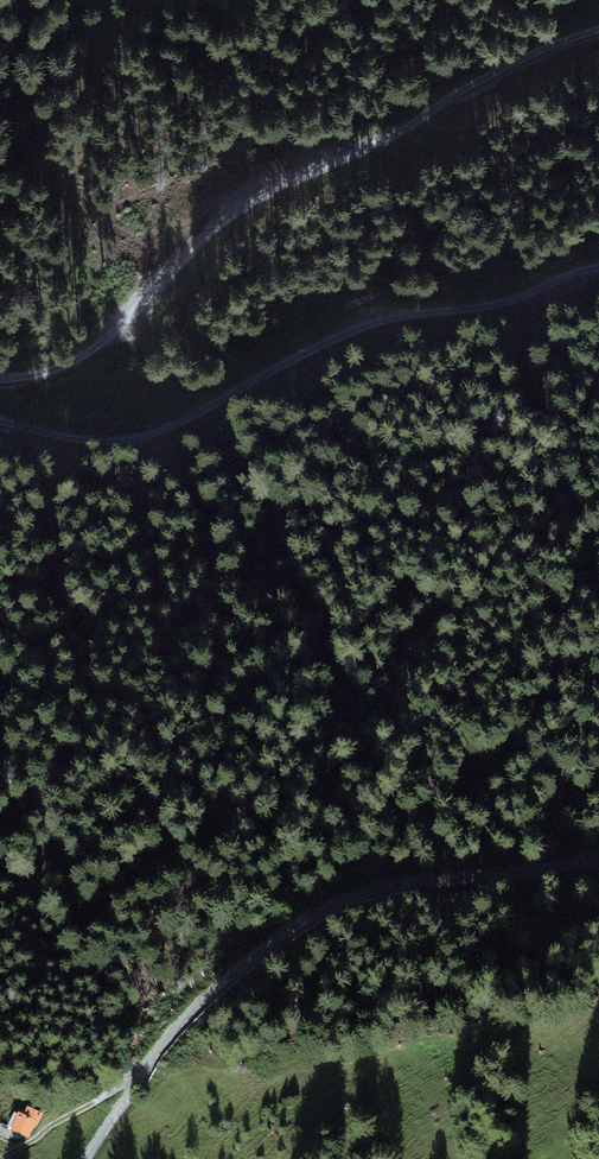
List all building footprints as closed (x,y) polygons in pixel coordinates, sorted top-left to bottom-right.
[(19,1111),(18,1111),(10,1129),(28,1137),(35,1124),(37,1126),(43,1113),(27,1105),(24,1111),(20,1109),(19,1111)]
